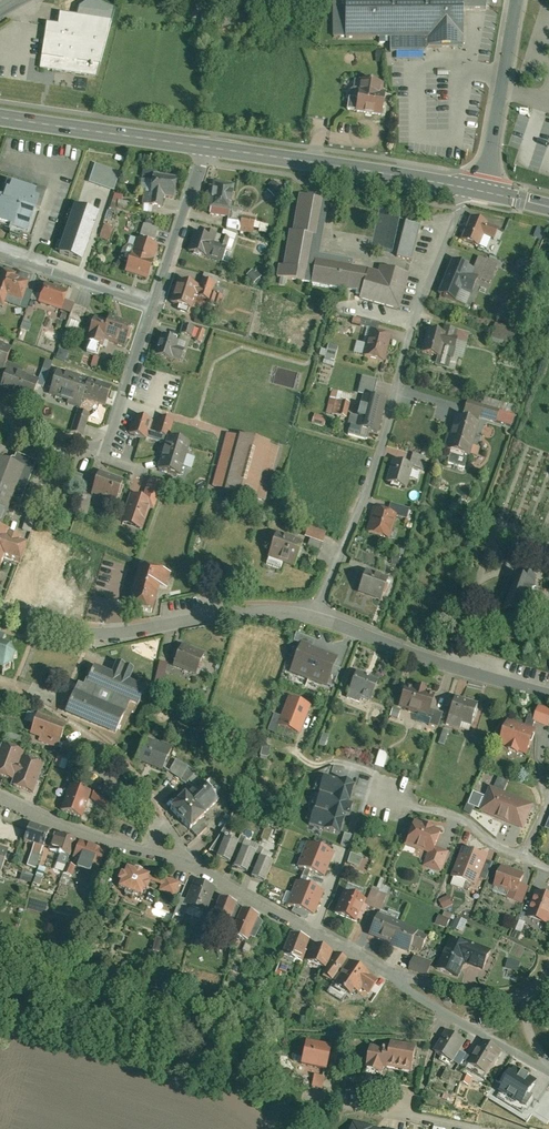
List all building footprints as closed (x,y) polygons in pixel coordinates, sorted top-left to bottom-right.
[(345,38),(384,37),(392,37),(392,52),(426,51),(430,47),(430,44),(466,43),(466,10),(489,10),(489,0),(345,0),(345,38)] [(60,26),(48,24),(41,68),(56,70),(98,77),(111,30),(113,23),(87,19),(62,15),(60,26)] [(526,60),(534,62),(537,48),(529,47),(526,60)] [(384,51),(376,51),(376,63),(384,63),(384,51)] [(358,111),(357,112),(384,116),(387,97),(377,96),(379,84),(362,81),(361,89),(358,111)] [(358,111),(361,89),(352,88),(349,109),(358,111)] [(114,191),(120,173),(97,164),(90,183),(114,191)] [(180,177),(155,174),(152,194),(153,195),(152,205),(167,207),(168,197),(177,198),(180,177)] [(9,177),(4,192),(1,191),(0,194),(0,227),(31,237),(40,211),(35,209),(40,194),(36,192),(38,186),(9,177)] [(238,186),(216,183),(211,215),(230,217),(231,207),(235,208),(238,186)] [(152,205),(153,195),(152,194),(145,193),(142,211),(166,215),(167,207),(152,205)] [(276,276),(303,281),(312,282),(316,259),(353,266),(354,259),(320,253),(329,200),(321,198),(299,195),(292,232),(290,231),(284,265),(278,264),(276,276)] [(120,197),(118,208),(129,210),(131,199),(120,197)] [(83,261),(98,215),(73,206),(58,252),(83,261)] [(235,208),(231,207),(230,217),(228,228),(240,230),(243,215),(244,210),(235,208)] [(399,213),(378,209),(369,245),(390,250),(399,213)] [(256,218),(243,215),(240,230),(253,233),(254,228),(255,223),(256,218)] [(501,227),(471,215),(461,240),(480,247),(485,234),(497,239),(501,227)] [(418,223),(403,219),(394,253),(409,257),(418,223)] [(144,223),(140,234),(156,239),(160,229),(144,223)] [(112,238),(115,229),(106,226),(103,235),(112,238)] [(223,230),(221,236),(237,240),(238,235),(223,230)] [(210,238),(194,233),(189,251),(230,263),(237,240),(221,236),(212,233),(210,238)] [(160,244),(138,237),(127,271),(150,279),(156,262),(154,262),(160,244)] [(469,274),(480,279),(491,283),(498,265),(479,257),(474,269),(472,268),(469,274)] [(379,271),(370,269),(353,266),(316,259),(312,282),(364,291),(361,299),(401,310),(412,274),(381,265),(379,271)] [(472,268),(452,260),(438,295),(457,303),(463,289),(469,274),(472,268)] [(531,264),(524,261),(521,268),(528,271),(531,264)] [(2,271),(0,277),(0,305),(5,307),(9,295),(24,300),(30,284),(14,278),(15,275),(2,271)] [(220,277),(204,272),(201,281),(208,283),(203,297),(212,300),(220,277)] [(469,274),(463,289),(474,294),(480,279),(469,274)] [(198,285),(179,279),(172,302),(181,305),(191,308),(198,285)] [(70,291),(46,283),(42,295),(40,302),(63,310),(70,291)] [(40,302),(42,295),(34,292),(32,299),(40,302)] [(89,308),(75,303),(70,318),(81,322),(83,323),(89,308)] [(191,308),(181,305),(179,310),(189,314),(191,308)] [(510,310),(501,307),(498,316),(508,319),(510,310)] [(135,324),(111,316),(109,321),(97,316),(88,340),(91,341),(103,345),(105,340),(126,348),(135,324)] [(77,331),(81,322),(70,318),(67,327),(77,331)] [(361,327),(363,319),(359,318),(354,318),(352,324),(361,327)] [(371,330),(379,332),(381,323),(363,319),(361,327),(361,328),(371,330)] [(200,328),(183,323),(180,333),(198,338),(200,328)] [(511,326),(498,323),(492,343),(511,349),(513,340),(521,342),(524,330),(511,326)] [(442,333),(429,330),(424,352),(438,356),(436,365),(447,368),(450,355),(457,330),(444,326),(442,333)] [(379,332),(371,330),(364,355),(386,361),(392,336),(379,332)] [(457,330),(450,355),(463,358),(469,332),(457,330)] [(180,340),(161,334),(155,355),(174,361),(174,359),(183,362),(186,350),(177,348),(180,340)] [(103,345),(91,341),(88,352),(99,356),(103,345)] [(5,372),(6,369),(13,348),(0,344),(0,370),(5,372)] [(338,353),(327,350),(323,363),(334,366),(338,353)] [(101,358),(94,356),(91,365),(98,368),(101,358)] [(37,381),(40,382),(45,384),(54,362),(46,359),(37,381)] [(6,369),(5,372),(0,385),(0,386),(10,390),(9,393),(33,402),(40,382),(37,381),(6,369)] [(90,382),(58,371),(50,394),(82,405),(84,399),(90,382)] [(90,382),(84,399),(107,407),(115,385),(91,377),(90,382)] [(364,395),(375,398),(379,381),(363,377),(359,394),(364,395)] [(352,394),(333,389),(327,412),(346,416),(352,394)] [(350,433),(361,436),(363,428),(379,431),(386,400),(375,398),(364,395),(359,415),(352,413),(350,421),(353,422),(350,433)] [(469,401),(464,417),(483,423),(497,427),(498,421),(502,411),(469,401)] [(78,410),(70,431),(83,435),(90,414),(78,410)] [(516,415),(502,411),(498,421),(513,426),(516,415)] [(325,427),(328,418),(315,414),(313,423),(325,427)] [(464,417),(457,415),(452,430),(448,429),(442,447),(452,450),(469,455),(473,456),(483,423),(464,417)] [(153,422),(136,416),(129,435),(147,441),(148,436),(151,429),(153,422)] [(155,434),(168,438),(169,435),(173,420),(160,416),(156,431),(155,434)] [(156,431),(151,429),(148,436),(167,442),(168,438),(155,434),(156,431)] [(274,444),(242,434),(241,436),(228,432),(213,486),(258,499),(274,444)] [(195,443),(169,435),(168,438),(167,442),(159,468),(185,476),(195,443)] [(469,455),(452,450),(449,460),(465,465),(469,455)] [(0,457),(0,522),(6,525),(16,498),(22,500),(37,461),(17,453),(14,463),(0,457)] [(414,453),(412,461),(425,465),(427,457),(414,453)] [(414,465),(394,458),(387,481),(407,488),(414,465)] [(126,479),(101,470),(93,495),(117,503),(126,479)] [(78,480),(67,476),(63,488),(74,492),(78,480)] [(151,478),(144,496),(155,500),(160,502),(166,484),(151,478)] [(144,496),(132,491),(121,520),(144,528),(155,500),(144,496)] [(391,502),(389,509),(398,512),(409,516),(412,508),(391,502)] [(389,509),(376,505),(368,529),(390,536),(398,512),(389,509)] [(42,512),(29,507),(22,527),(35,532),(42,512)] [(328,531),(310,525),(306,537),(324,543),(328,531)] [(2,573),(8,556),(24,561),(31,542),(24,540),(25,538),(12,533),(13,531),(0,526),(0,572),(2,573)] [(306,542),(278,533),(270,557),(284,562),(298,566),(306,542)] [(395,554),(393,560),(399,562),(401,556),(395,554)] [(282,568),(284,562),(270,557),(268,563),(282,568)] [(171,570),(140,562),(129,602),(151,608),(158,583),(167,586),(171,570)] [(264,569),(250,565),(245,579),(260,584),(264,569)] [(368,568),(360,591),(383,599),(391,576),(368,568)] [(540,581),(516,573),(505,608),(526,615),(528,616),(534,598),(537,599),(541,586),(539,585),(540,581)] [(0,670),(1,673),(4,672),(3,670),(10,666),(13,668),(14,666),(12,664),(14,657),(17,656),(17,653),(13,654),(10,648),(13,645),(11,643),(8,646),(2,644),(4,635),(7,634),(5,632),(4,633),(0,632),(0,670)] [(207,652),(184,642),(174,665),(198,674),(207,652)] [(300,642),(289,670),(326,683),(336,656),(300,642)] [(86,680),(131,700),(139,703),(147,686),(133,680),(138,667),(119,659),(113,671),(94,662),(86,680)] [(171,663),(160,660),(157,672),(168,675),(171,663)] [(381,680),(357,671),(349,696),(361,700),(362,696),(374,700),(381,680)] [(86,680),(81,690),(126,710),(131,700),(86,680)] [(407,684),(400,705),(420,712),(430,715),(432,707),(437,694),(429,691),(430,689),(419,685),(418,688),(407,684)] [(76,688),(66,710),(116,732),(126,710),(81,690),(76,688)] [(299,733),(311,705),(289,696),(277,724),(299,733)] [(481,705),(457,696),(450,714),(474,723),(481,705)] [(535,720),(537,721),(548,726),(548,709),(541,705),(536,717),(535,720)] [(402,710),(394,707),(391,716),(399,718),(402,710)] [(430,715),(420,712),(417,720),(439,727),(444,711),(432,707),(430,715)] [(68,722),(39,712),(32,734),(61,744),(68,722)] [(471,731),(474,723),(450,714),(447,723),(471,731)] [(529,714),(525,724),(534,728),(537,721),(535,720),(536,717),(529,714)] [(525,724),(511,719),(502,744),(529,754),(539,729),(534,728),(525,724)] [(454,732),(444,729),(439,743),(449,746),(454,732)] [(173,749),(145,738),(138,755),(135,762),(164,773),(173,749)] [(80,746),(64,741),(60,752),(76,757),(80,746)] [(2,748),(0,755),(0,779),(11,783),(14,775),(16,776),(12,788),(32,795),(43,764),(24,758),(23,763),(17,761),(20,754),(2,748)] [(383,750),(378,765),(387,768),(391,753),(383,750)] [(171,775),(181,782),(188,769),(176,764),(171,775)] [(197,774),(188,769),(181,782),(185,786),(189,782),(195,776),(197,774)] [(356,784),(324,774),(309,822),(341,832),(356,784)] [(195,788),(201,782),(195,776),(189,782),(195,788)] [(501,776),(497,785),(507,790),(511,780),(501,776)] [(195,788),(171,812),(199,840),(216,823),(201,809),(214,796),(201,782),(195,788)] [(537,806),(491,787),(487,798),(482,810),(481,812),(527,830),(537,806)] [(94,797),(70,789),(60,815),(84,824),(94,797)] [(470,805),(482,810),(487,798),(475,793),(470,805)] [(116,816),(121,809),(102,796),(97,803),(116,816)] [(425,824),(416,821),(408,843),(431,851),(437,853),(438,849),(444,830),(436,828),(437,826),(426,822),(425,824)] [(229,840),(244,846),(247,840),(240,838),(243,830),(234,827),(229,840)] [(270,844),(276,829),(271,827),(264,842),(270,844)] [(51,836),(31,829),(24,847),(36,851),(28,873),(37,876),(51,836)] [(77,845),(56,838),(49,855),(62,860),(70,863),(77,845)] [(236,867),(243,849),(244,846),(229,840),(225,839),(223,842),(218,857),(217,860),(236,867)] [(218,857),(223,842),(219,840),(210,854),(218,857)] [(323,880),(333,855),(307,845),(298,869),(323,880)] [(108,856),(80,846),(73,864),(81,867),(78,874),(92,879),(94,872),(100,875),(108,856)] [(489,857),(464,848),(454,879),(478,888),(489,857)] [(253,877),(260,859),(253,856),(254,854),(243,849),(236,867),(235,870),(253,877)] [(437,853),(431,851),(426,868),(443,873),(450,852),(438,849),(437,853)] [(0,854),(0,881),(2,881),(10,856),(0,854)] [(354,855),(352,867),(365,870),(367,858),(354,855)] [(267,888),(268,887),(277,864),(269,860),(268,862),(260,859),(253,877),(251,882),(267,888)] [(70,863),(62,860),(57,871),(66,874),(68,870),(70,863)] [(529,877),(505,868),(497,890),(512,896),(509,903),(525,909),(532,890),(525,887),(529,877)] [(77,873),(68,870),(66,874),(63,881),(72,885),(77,873)] [(47,876),(40,873),(37,884),(44,886),(47,876)] [(129,873),(127,880),(123,878),(119,887),(123,889),(121,895),(127,898),(125,902),(134,905),(136,901),(144,904),(146,897),(150,899),(154,890),(150,888),(152,881),(144,878),(145,876),(137,873),(136,875),(129,873)] [(181,889),(165,883),(159,899),(175,905),(181,889)] [(44,886),(37,884),(34,892),(42,894),(44,886)] [(215,892),(194,885),(186,907),(184,911),(195,915),(190,928),(188,933),(199,936),(215,892)] [(312,920),(321,895),(296,886),(292,898),(286,896),(281,908),(312,920)] [(372,891),(365,910),(377,915),(385,896),(372,891)] [(538,894),(528,922),(548,930),(548,898),(538,894)] [(365,905),(343,896),(333,919),(355,928),(365,905)] [(452,900),(440,905),(445,915),(456,909),(452,900)] [(240,911),(220,903),(211,927),(231,935),(240,911)] [(174,922),(190,928),(195,915),(184,911),(186,907),(179,905),(176,915),(177,915),(174,922)] [(260,922),(245,915),(234,939),(250,946),(260,922)] [(378,920),(369,943),(411,960),(413,954),(423,958),(430,941),(378,920)] [(452,926),(441,922),(438,930),(449,934),(452,926)] [(470,929),(459,925),(455,936),(466,940),(470,929)] [(264,926),(259,939),(263,940),(268,928),(264,926)] [(526,926),(519,943),(524,945),(531,928),(526,926)] [(312,947),(290,940),(281,965),(303,972),(312,947)] [(491,958),(450,943),(437,978),(457,985),(463,968),(485,976),(491,958)] [(155,959),(164,960),(166,946),(157,945),(155,959)] [(331,957),(315,952),(309,971),(326,976),(331,957)] [(323,985),(334,992),(348,969),(336,963),(323,985)] [(358,1003),(360,999),(367,1003),(376,988),(348,969),(334,992),(333,995),(348,1005),(352,1000),(358,1003)] [(491,1022),(481,1025),(483,1032),(493,1029),(491,1022)] [(456,1077),(458,1072),(465,1060),(471,1049),(451,1038),(439,1061),(446,1065),(443,1070),(456,1077)] [(491,1089),(507,1060),(486,1048),(476,1066),(470,1078),(491,1089)] [(332,1054),(304,1049),(300,1073),(328,1078),(332,1054)] [(385,1084),(388,1077),(417,1081),(421,1054),(396,1051),(395,1056),(376,1053),(374,1066),(370,1079),(385,1084)] [(470,1078),(476,1066),(465,1060),(458,1072),(470,1078)] [(540,1087),(514,1073),(500,1098),(527,1112),(540,1087)] [(315,1081),(313,1093),(324,1095),(326,1083),(315,1081)] [(467,1084),(457,1081),(455,1087),(464,1091),(467,1084)] [(468,1083),(467,1084),(464,1091),(472,1094),(476,1086),(468,1083)]
